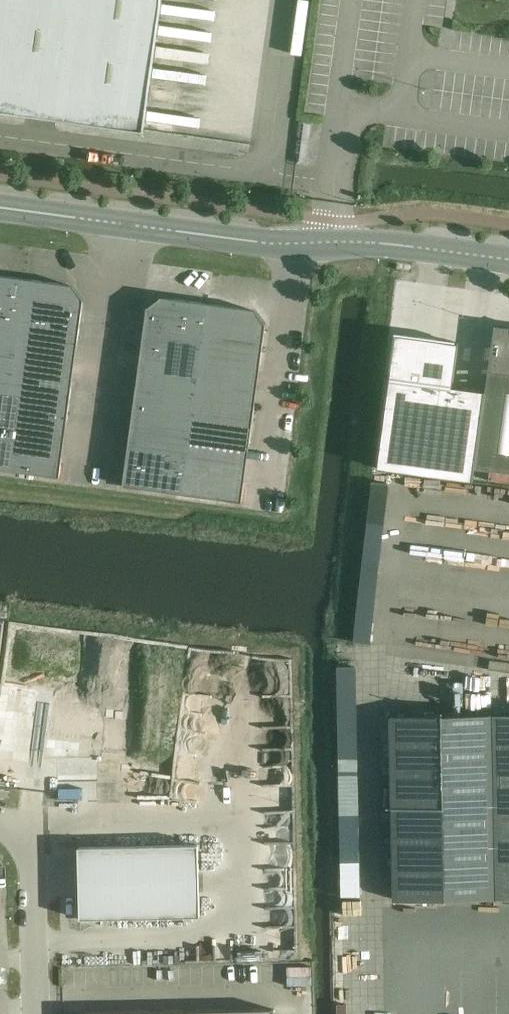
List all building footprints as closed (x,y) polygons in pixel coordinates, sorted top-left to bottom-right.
[(27,117),(27,115),(41,117),(78,122),(78,124),(122,130),(122,128),(145,131),(145,129),(144,129),(146,116),(149,94),(152,73),(154,52),(157,35),(160,10),(161,0),(0,0),(0,113),(27,117)] [(11,393),(16,355),(26,279),(0,275),(0,391),(11,393)] [(26,279),(16,355),(11,393),(70,401),(83,305),(68,284),(26,279)] [(147,313),(139,371),(198,379),(203,342),(208,303),(167,298),(147,313)] [(203,342),(198,379),(193,418),(253,426),(266,329),(250,309),(208,303),(203,342)] [(378,468),(473,481),(475,468),(508,472),(508,327),(495,325),(486,391),(452,387),(458,343),(396,335),(378,468)] [(139,371),(134,410),(193,418),(198,379),(139,371)] [(6,431),(11,393),(0,391),(0,430),(6,431)] [(6,431),(0,469),(60,477),(70,401),(11,393),(6,431)] [(134,410),(128,448),(188,456),(193,418),(134,410)] [(188,456),(183,494),(242,502),(253,426),(193,418),(188,456)] [(123,486),(183,494),(188,456),(128,448),(123,486)] [(390,716),(393,901),(508,899),(508,714),(390,716)] [(81,920),(200,920),(200,848),(80,849),(81,920)]
